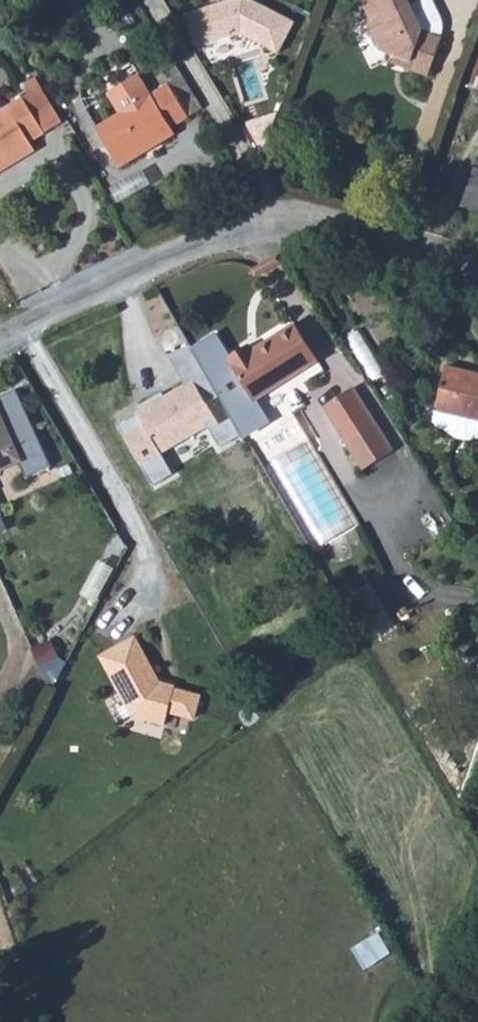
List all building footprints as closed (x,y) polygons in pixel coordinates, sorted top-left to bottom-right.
[(293,18),(258,0),(210,0),(180,9),(191,48),(239,33),(275,52),(293,18)] [(366,4),(376,27),(368,31),(379,55),(413,62),(410,74),(432,78),(442,41),(440,40),(423,35),(406,3),(411,0),(374,0),(366,4)] [(406,3),(423,35),(440,40),(441,34),(441,27),(441,20),(439,14),(431,0),(411,0),(406,3)] [(167,85),(189,116),(206,105),(180,64),(162,76),(167,85)] [(152,94),(142,77),(108,98),(121,115),(97,129),(121,169),(177,134),(174,127),(189,116),(167,85),(152,94)] [(65,120),(44,85),(22,97),(47,132),(65,120)] [(10,103),(1,89),(0,89),(0,109),(10,103)] [(0,110),(0,174),(14,166),(8,157),(33,141),(47,132),(22,97),(0,110)] [(33,141),(8,157),(14,166),(38,150),(33,141)] [(466,185),(461,205),(477,209),(477,187),(466,185)] [(294,320),(251,347),(247,339),(225,354),(257,409),(324,367),(294,320)] [(213,417),(203,423),(218,449),(264,422),(257,409),(225,354),(213,333),(177,354),(190,377),(213,417)] [(374,378),(388,372),(379,349),(365,355),(374,378)] [(446,359),(437,405),(477,413),(477,367),(446,359)] [(190,377),(131,413),(134,416),(118,426),(143,467),(161,456),(158,450),(203,423),(213,417),(190,377)] [(390,446),(350,384),(323,401),(361,464),(390,446)] [(15,389),(0,396),(0,469),(18,461),(25,477),(50,466),(15,389)] [(437,405),(435,416),(438,420),(446,422),(457,432),(466,434),(477,430),(477,413),(437,405)] [(158,680),(134,634),(96,653),(128,714),(165,727),(170,715),(194,723),(204,696),(158,680)] [(368,967),(395,952),(384,932),(357,947),(368,967)]
